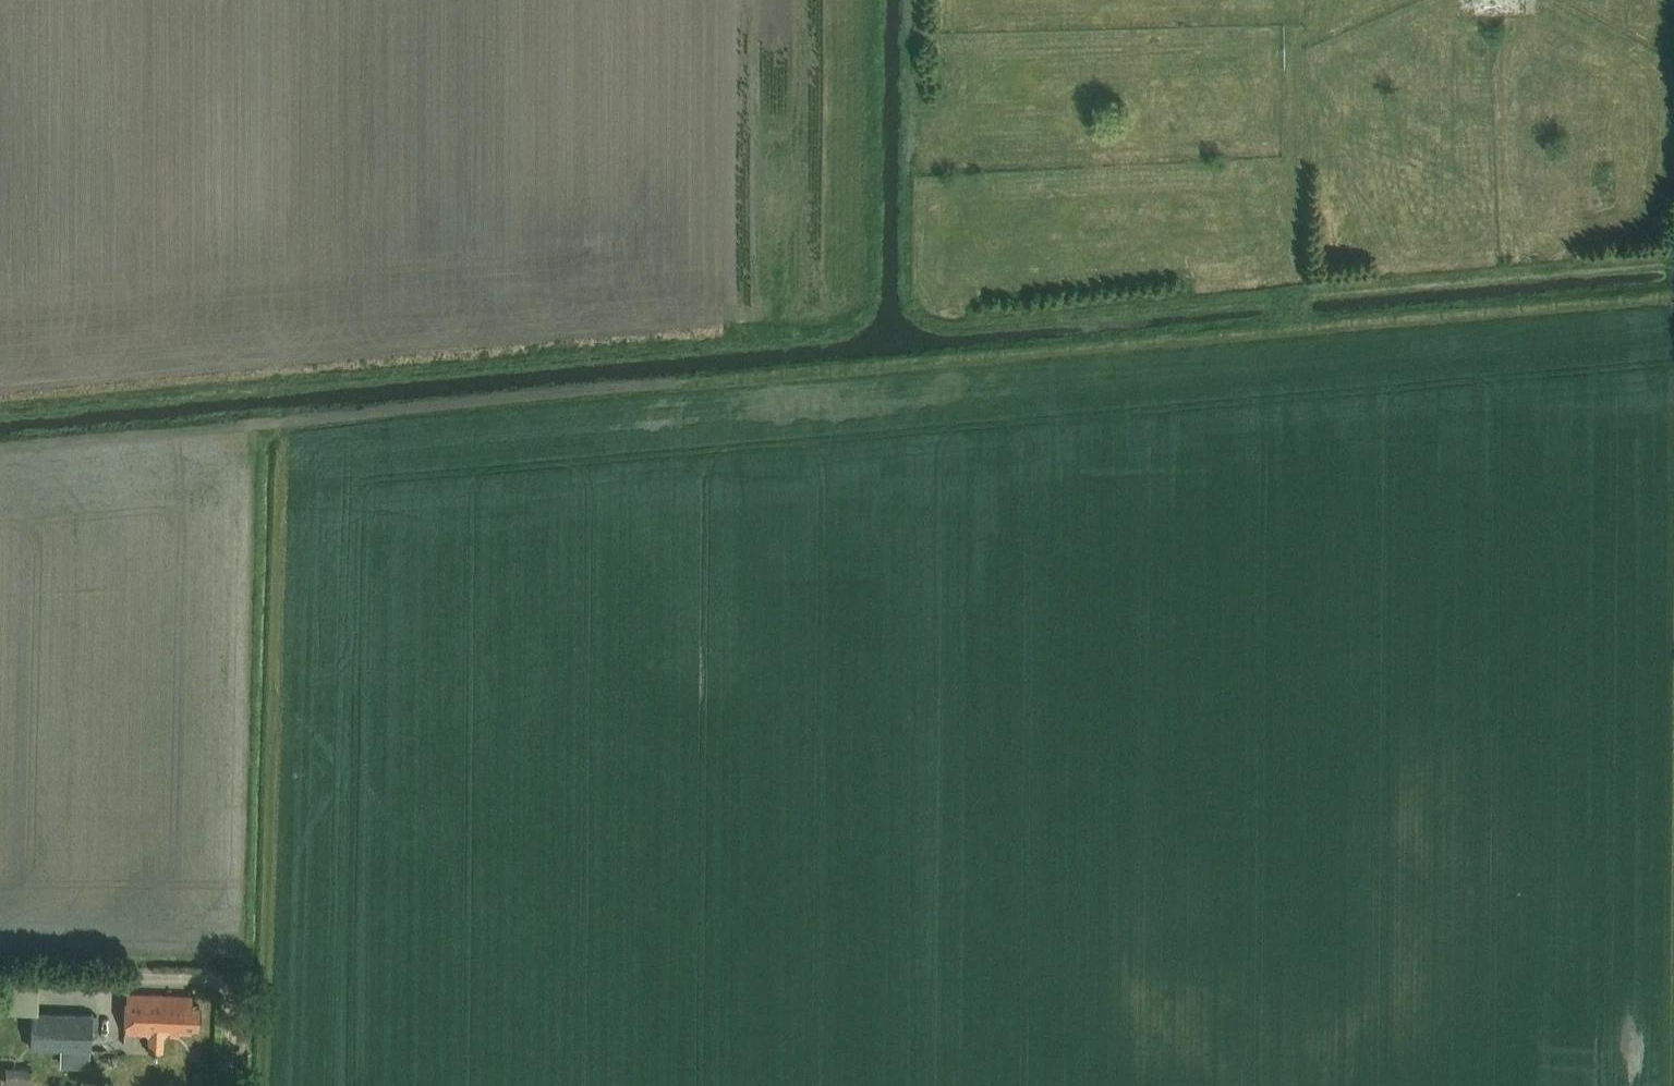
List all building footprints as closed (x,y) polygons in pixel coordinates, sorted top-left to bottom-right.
[(1528,0),(1456,0),(1456,14),(1528,14),(1528,0)] [(199,1024),(200,1005),(193,1005),(193,996),(125,994),(124,1033),(150,1033),(149,1050),(162,1051),(163,1034),(182,1034),(182,1031),(192,1031),(193,1024),(199,1024)] [(95,1014),(39,1012),(34,1012),(33,1049),(61,1050),(75,1050),(94,1051),(95,1014)] [(61,1050),(61,1066),(75,1066),(75,1050),(61,1050)] [(32,1068),(6,1067),(6,1083),(31,1085),(32,1068)]
